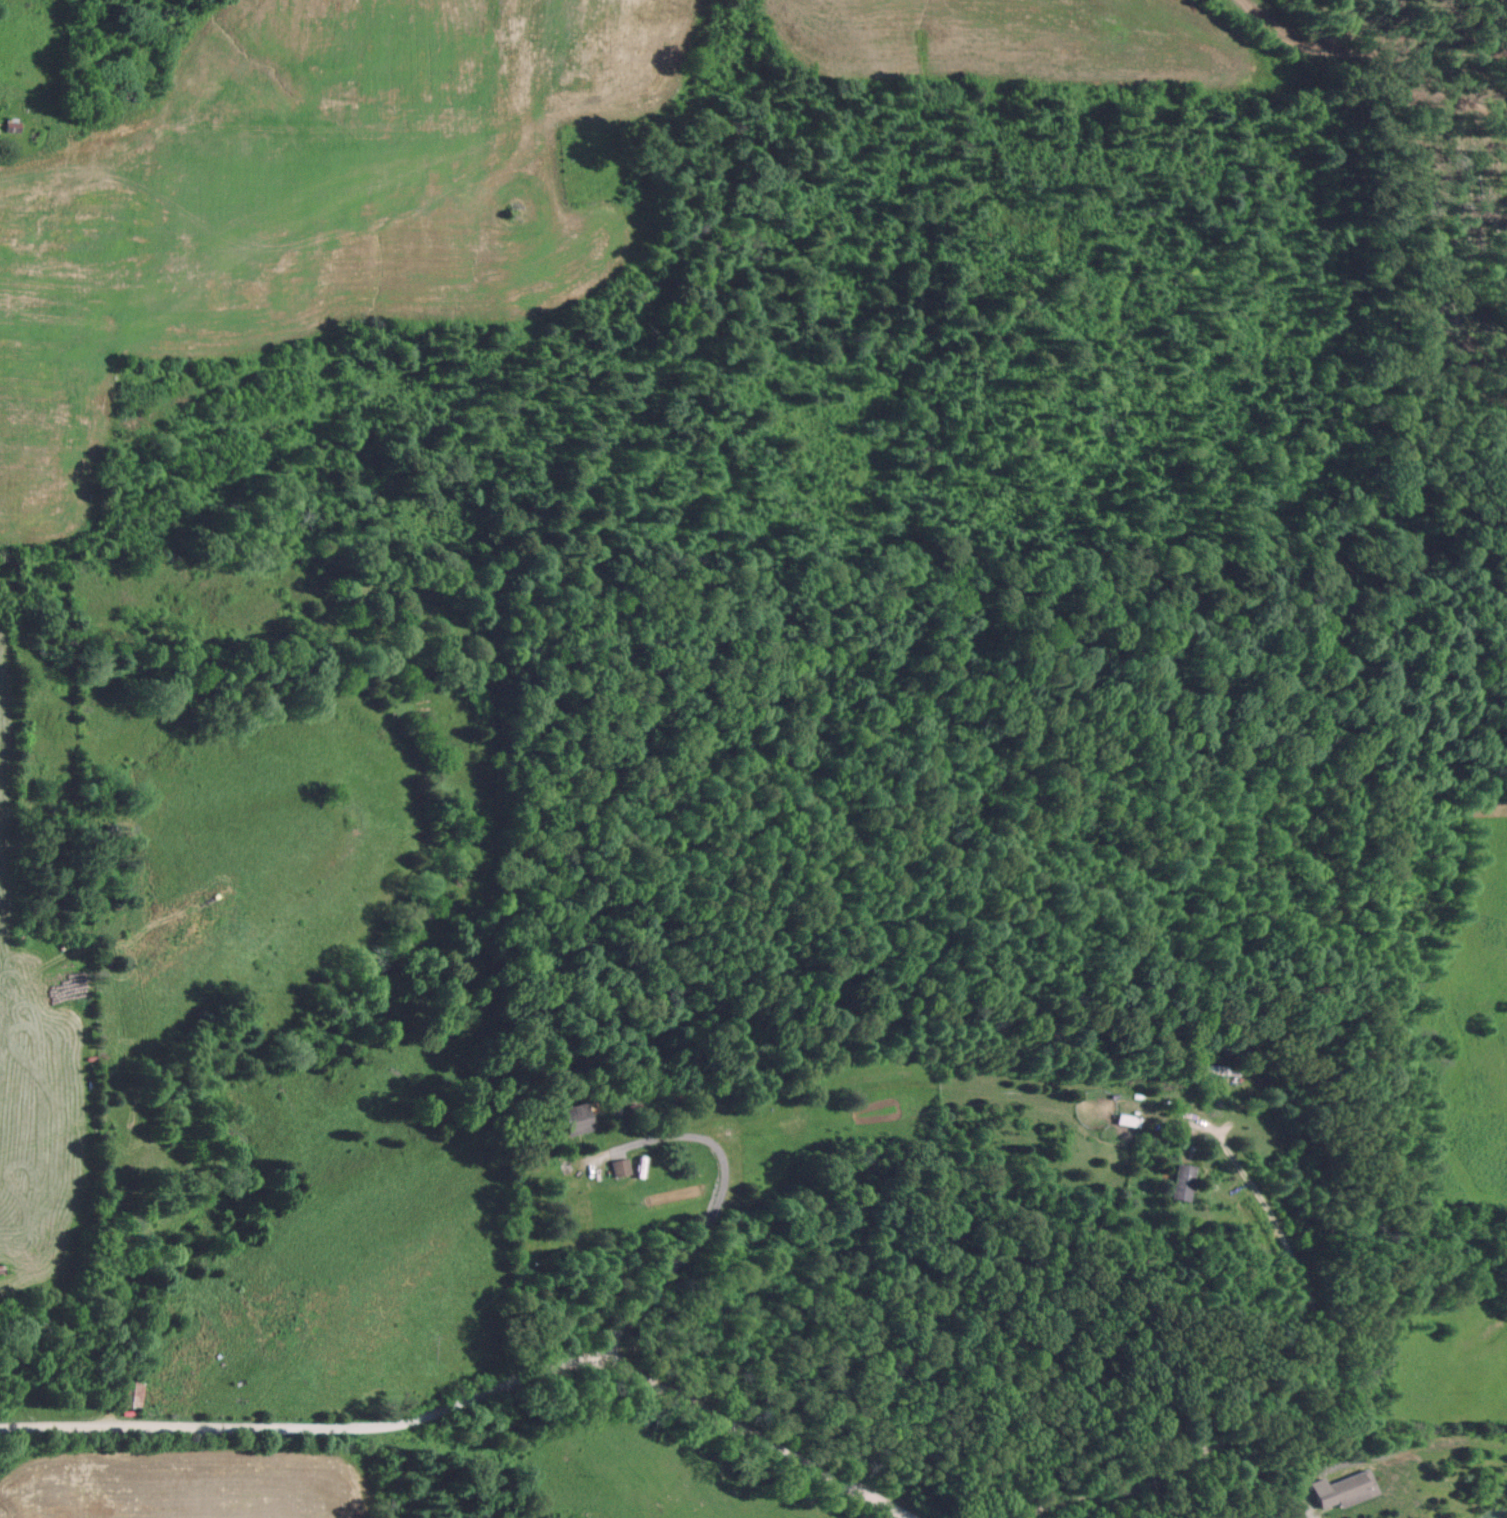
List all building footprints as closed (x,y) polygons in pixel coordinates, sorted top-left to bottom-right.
[(1235,1064),(1203,1064),(1203,1073),(1235,1073),(1235,1064)] [(583,1101),(558,1107),(565,1135),(590,1130),(583,1101)] [(1115,1123),(1137,1127),(1139,1117),(1117,1113),(1115,1123)] [(611,1159),(611,1174),(625,1174),(626,1160),(611,1159)] [(1188,1201),(1194,1166),(1176,1162),(1169,1198),(1188,1201)] [(116,1408),(139,1408),(139,1381),(116,1381),(116,1408)] [(1338,1506),(1375,1494),(1368,1470),(1311,1486),(1318,1507),(1337,1502),(1338,1506)]
